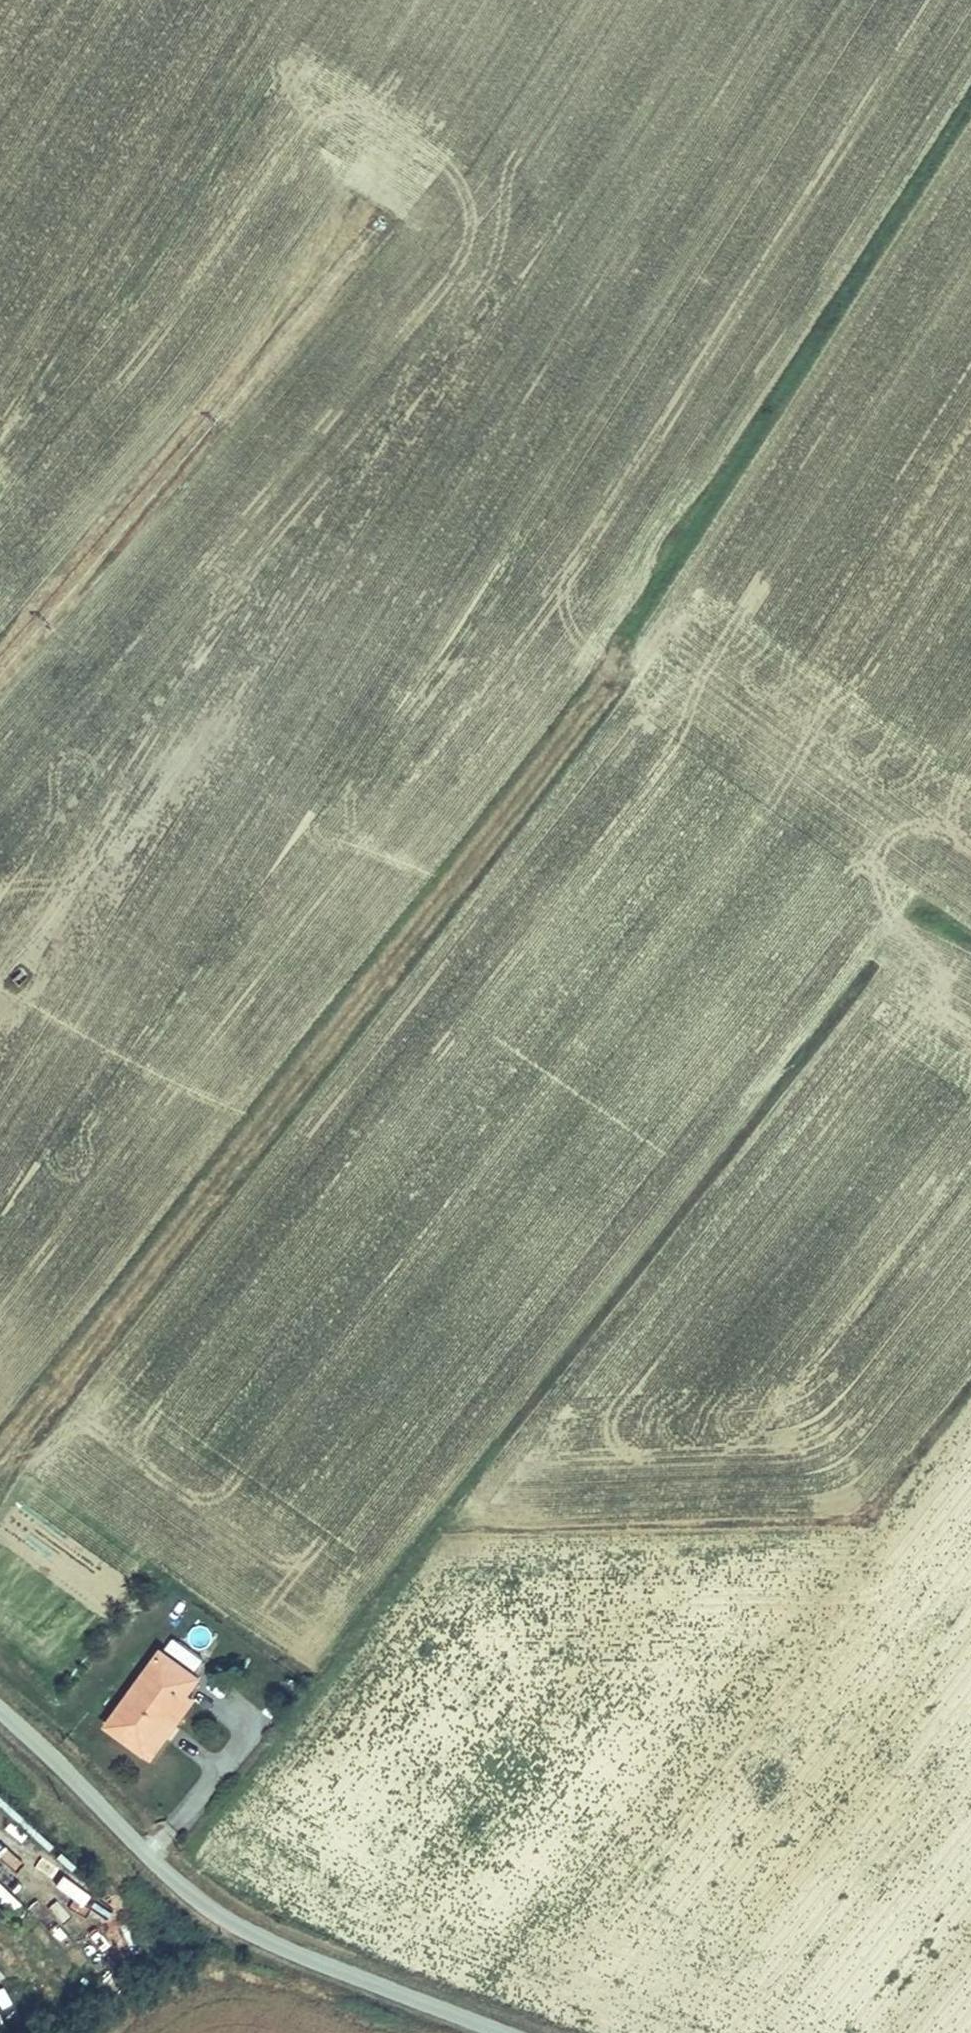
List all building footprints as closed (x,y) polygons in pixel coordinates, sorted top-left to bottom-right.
[(104,1717),(141,1745),(148,1751),(177,1712),(190,1694),(182,1688),(194,1672),(158,1647),(104,1717)] [(16,1882),(24,1871),(0,1852),(0,1869),(16,1882)] [(46,1913),(57,1903),(30,1875),(19,1885),(46,1913)]
